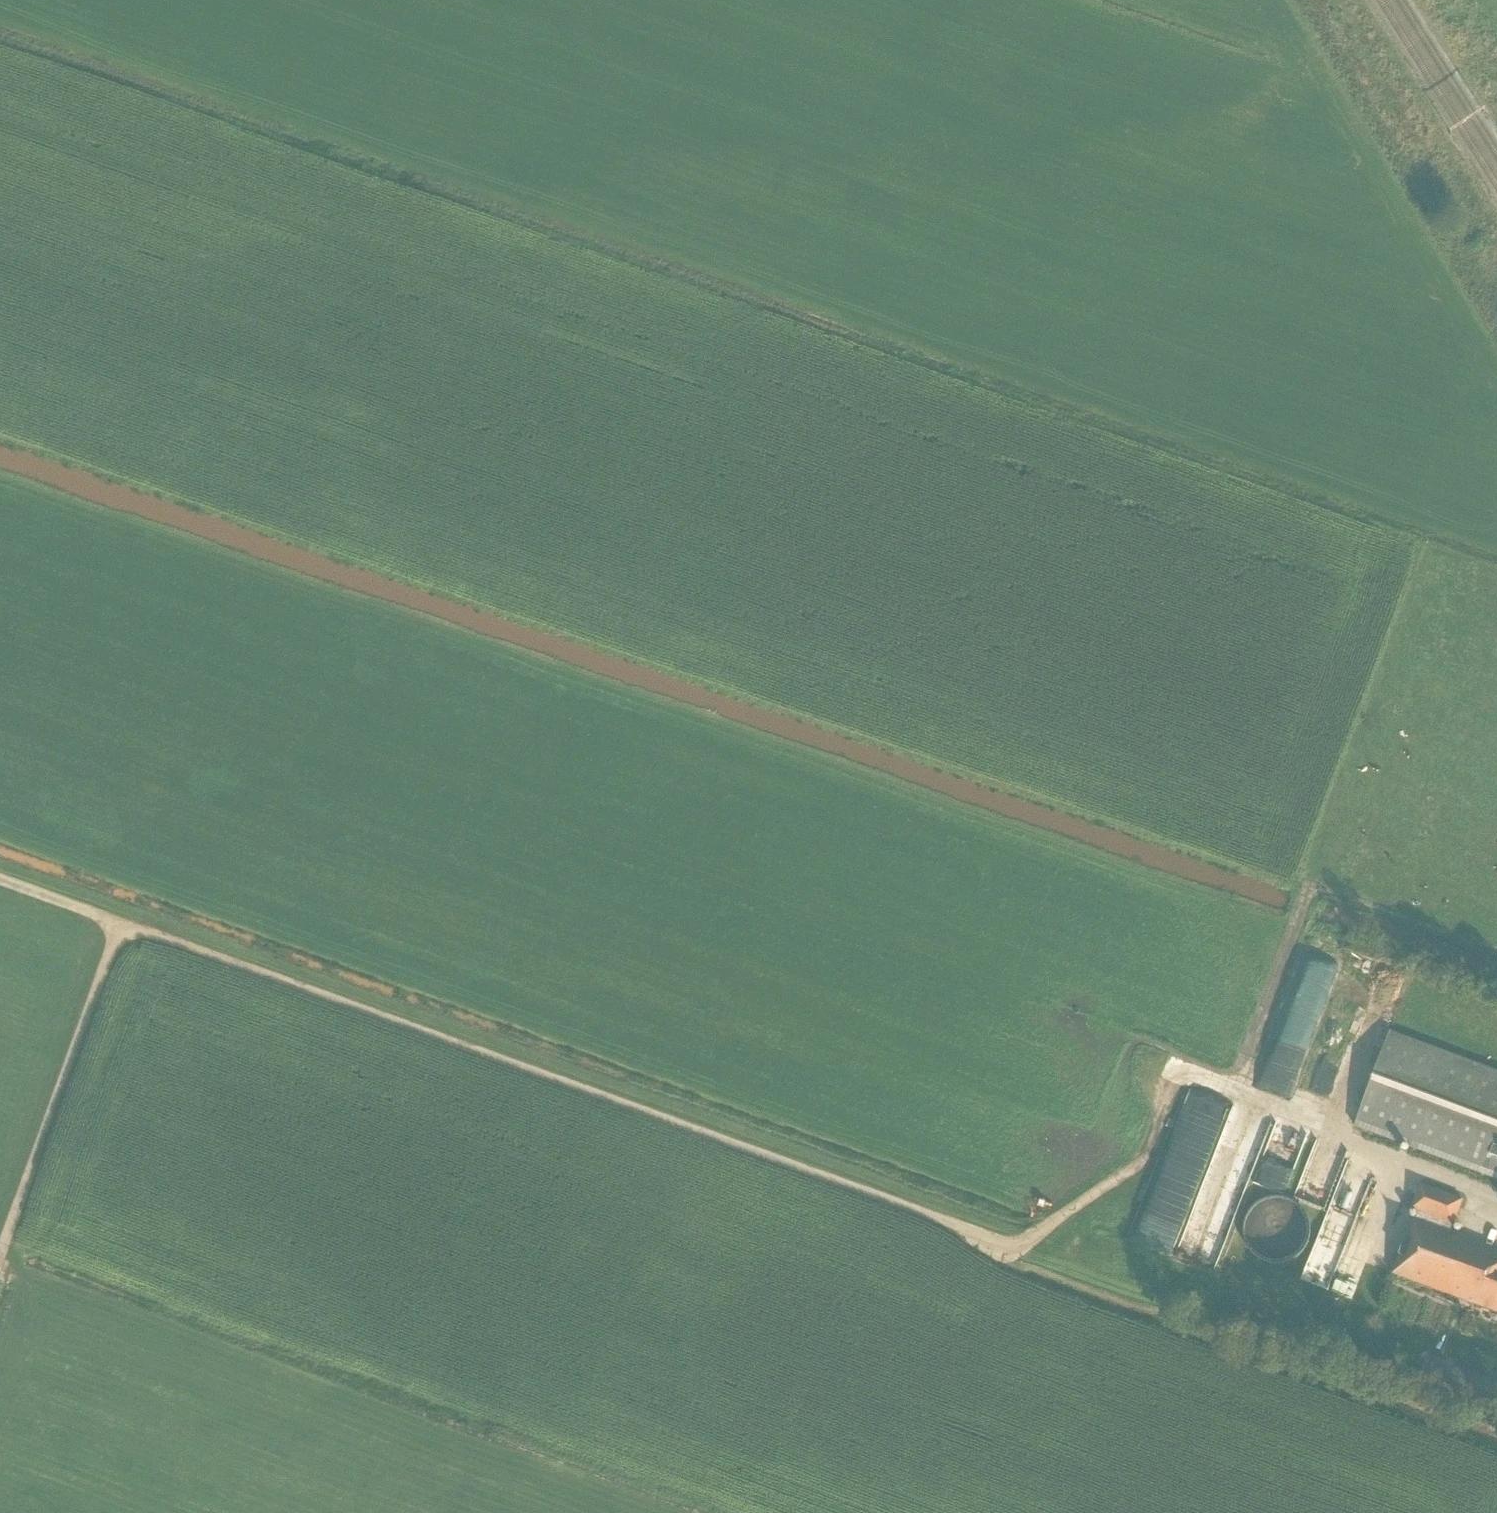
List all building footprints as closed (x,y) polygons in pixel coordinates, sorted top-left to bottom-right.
[(1496,1179),(1496,1072),(1390,1032),(1355,1126),(1496,1179)] [(1295,1185),(1321,1193),(1328,1171),(1301,1163),(1295,1185)] [(1450,1232),(1463,1200),(1420,1184),(1411,1209),(1419,1212),(1410,1235),(1408,1234),(1393,1273),(1496,1312),(1496,1249),(1450,1232)] [(1277,1197),(1274,1197),(1270,1198),(1266,1199),(1262,1201),(1258,1203),(1255,1206),(1252,1209),(1249,1213),(1247,1217),(1246,1221),(1245,1226),(1245,1230),(1245,1234),(1246,1238),(1247,1242),(1249,1245),(1251,1248),(1253,1251),(1256,1254),(1259,1256),(1262,1259),(1267,1260),(1271,1262),(1275,1262),(1280,1262),(1285,1261),(1289,1260),(1293,1258),(1297,1256),(1300,1253),(1302,1251),(1305,1248),(1306,1245),(1308,1241),(1309,1238),(1310,1234),(1310,1229),(1310,1225),(1309,1221),(1307,1216),(1305,1212),(1302,1209),(1299,1205),(1296,1203),(1292,1200),(1288,1199),(1284,1198),(1281,1197),(1277,1197)]
